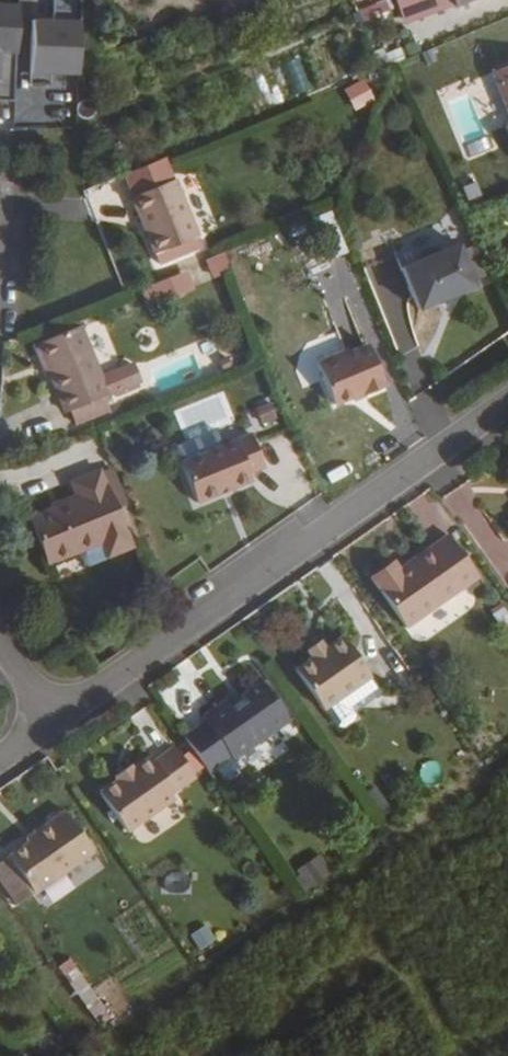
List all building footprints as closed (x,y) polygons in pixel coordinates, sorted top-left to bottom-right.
[(403,20),(449,2),(448,0),(395,0),(403,20)] [(449,2),(452,9),(473,0),(448,0),(449,2)] [(18,19),(16,118),(72,119),(73,77),(88,77),(90,21),(18,19)] [(406,43),(392,49),(396,59),(411,53),(406,43)] [(490,70),(507,112),(507,63),(490,70)] [(366,80),(347,91),(358,110),(377,100),(366,80)] [(472,175),(459,180),(466,203),(480,198),(472,175)] [(175,180),(131,197),(154,254),(198,236),(175,180)] [(476,284),(459,243),(404,266),(420,308),(439,300),(458,292),(476,284)] [(224,255),(211,260),(218,276),(230,271),(224,255)] [(149,310),(198,291),(190,271),(142,291),(149,310)] [(460,295),(458,292),(439,300),(440,303),(445,305),(457,300),(460,295)] [(110,394),(81,325),(38,343),(51,373),(59,392),(63,390),(72,410),(110,394)] [(51,373),(38,343),(34,344),(47,374),(51,373)] [(317,362),(335,404),(354,396),(365,392),(366,395),(387,386),(370,344),(349,353),(347,350),(317,362)] [(63,390),(59,392),(67,412),(72,410),(63,390)] [(271,400),(259,406),(265,420),(277,415),(271,400)] [(266,463),(253,430),(184,458),(200,499),(256,476),(253,468),(266,463)] [(114,467),(103,472),(118,507),(129,503),(114,467)] [(134,545),(101,470),(73,482),(80,498),(31,520),(49,563),(104,541),(110,555),(134,545)] [(403,628),(476,578),(447,536),(397,570),(393,565),(370,581),(403,628)] [(454,599),(411,631),(420,643),(462,611),(454,599)] [(366,677),(338,636),(321,648),(308,657),(290,670),(319,711),(366,677)] [(316,641),(303,651),(308,657),(321,648),(316,641)] [(285,720),(259,682),(237,697),(242,704),(231,711),(223,700),(178,731),(204,768),(226,753),(229,758),(285,720)] [(199,785),(171,745),(151,758),(148,754),(129,766),(114,777),(96,789),(131,841),(176,810),(172,803),(199,785)] [(111,773),(114,777),(129,766),(126,762),(111,773)] [(91,849),(63,809),(32,831),(35,835),(30,838),(7,855),(32,891),(91,849)] [(296,869),(309,889),(335,872),(322,852),(296,869)]
